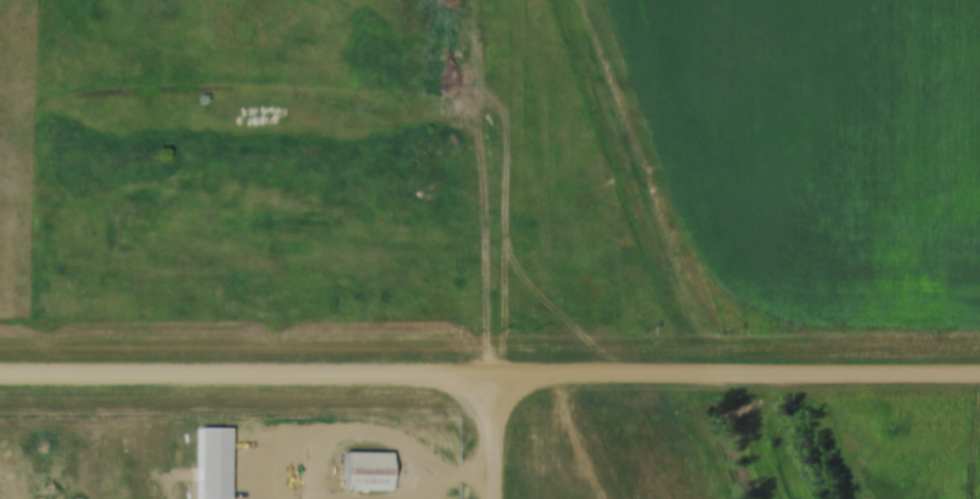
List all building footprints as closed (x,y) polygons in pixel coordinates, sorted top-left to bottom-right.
[(198,424),(227,424),(227,498),(198,498),(198,424)] [(344,448),(390,448),(390,485),(344,485),(344,448)]
